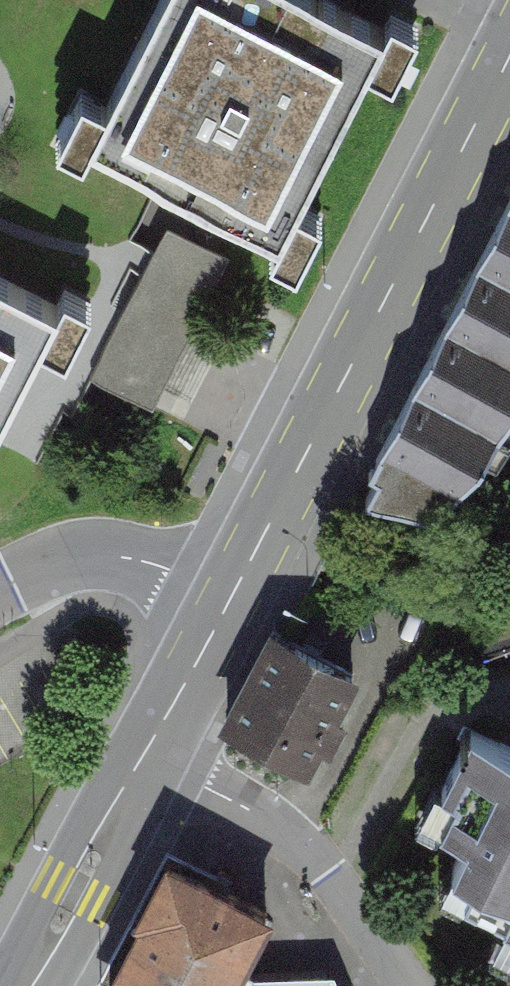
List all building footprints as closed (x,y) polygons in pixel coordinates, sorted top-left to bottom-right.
[(371,36),(298,0),(146,0),(78,136),(273,233),(371,36)] [(461,291),(509,315),(509,195),(461,291)] [(161,406),(236,255),(169,222),(94,373),(161,406)] [(57,319),(0,291),(0,434),(57,319)] [(366,497),(430,508),(440,487),(449,493),(480,452),(509,403),(509,315),(461,291),(368,468),(376,472),(366,497)] [(371,656),(292,616),(236,726),(315,766),(371,656)] [(458,736),(411,833),(448,850),(429,889),(508,927),(496,954),(509,960),(509,761),(458,736)] [(262,957),(286,907),(169,845),(106,965),(145,985),(339,985),(328,958),(262,957)]
